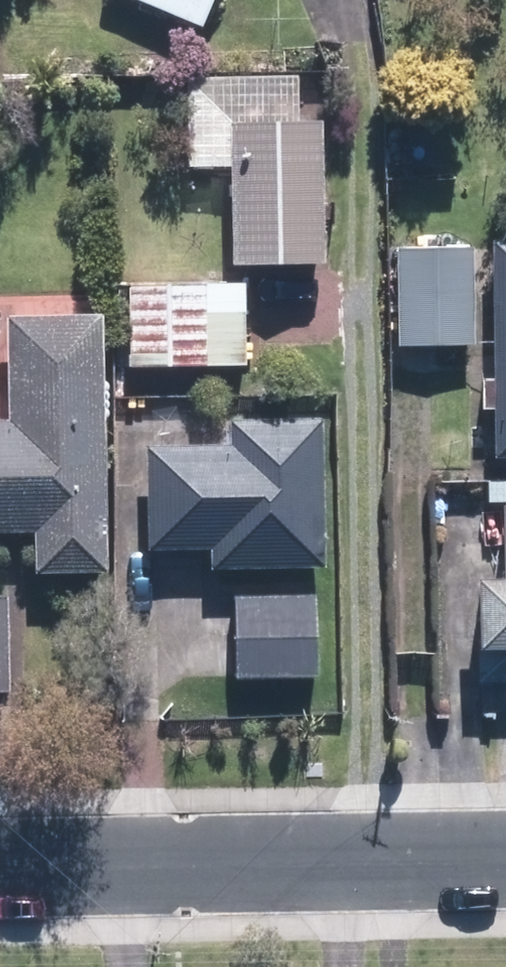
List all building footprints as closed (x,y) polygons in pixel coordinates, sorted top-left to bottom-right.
[(190,30),(202,0),(120,0),(190,30)] [(305,139),(227,140),(230,269),(307,268),(305,139)] [(486,257),(490,457),(505,456),(505,257),(486,257)] [(454,260),(396,261),(398,349),(456,348),(454,260)] [(228,299),(130,301),(131,364),(229,362),(228,299)] [(89,330),(10,331),(12,435),(0,436),(0,539),(28,539),(29,573),(93,572),(89,330)] [(221,458),(140,460),(141,547),(202,546),(202,564),(309,562),(307,435),(221,437),(221,458)] [(483,523),(484,593),(455,594),(456,651),(505,650),(505,523),(483,523)] [(8,690),(6,599),(0,599),(0,690),(8,690)] [(305,601),(225,602),(227,684),(307,682),(305,601)]
